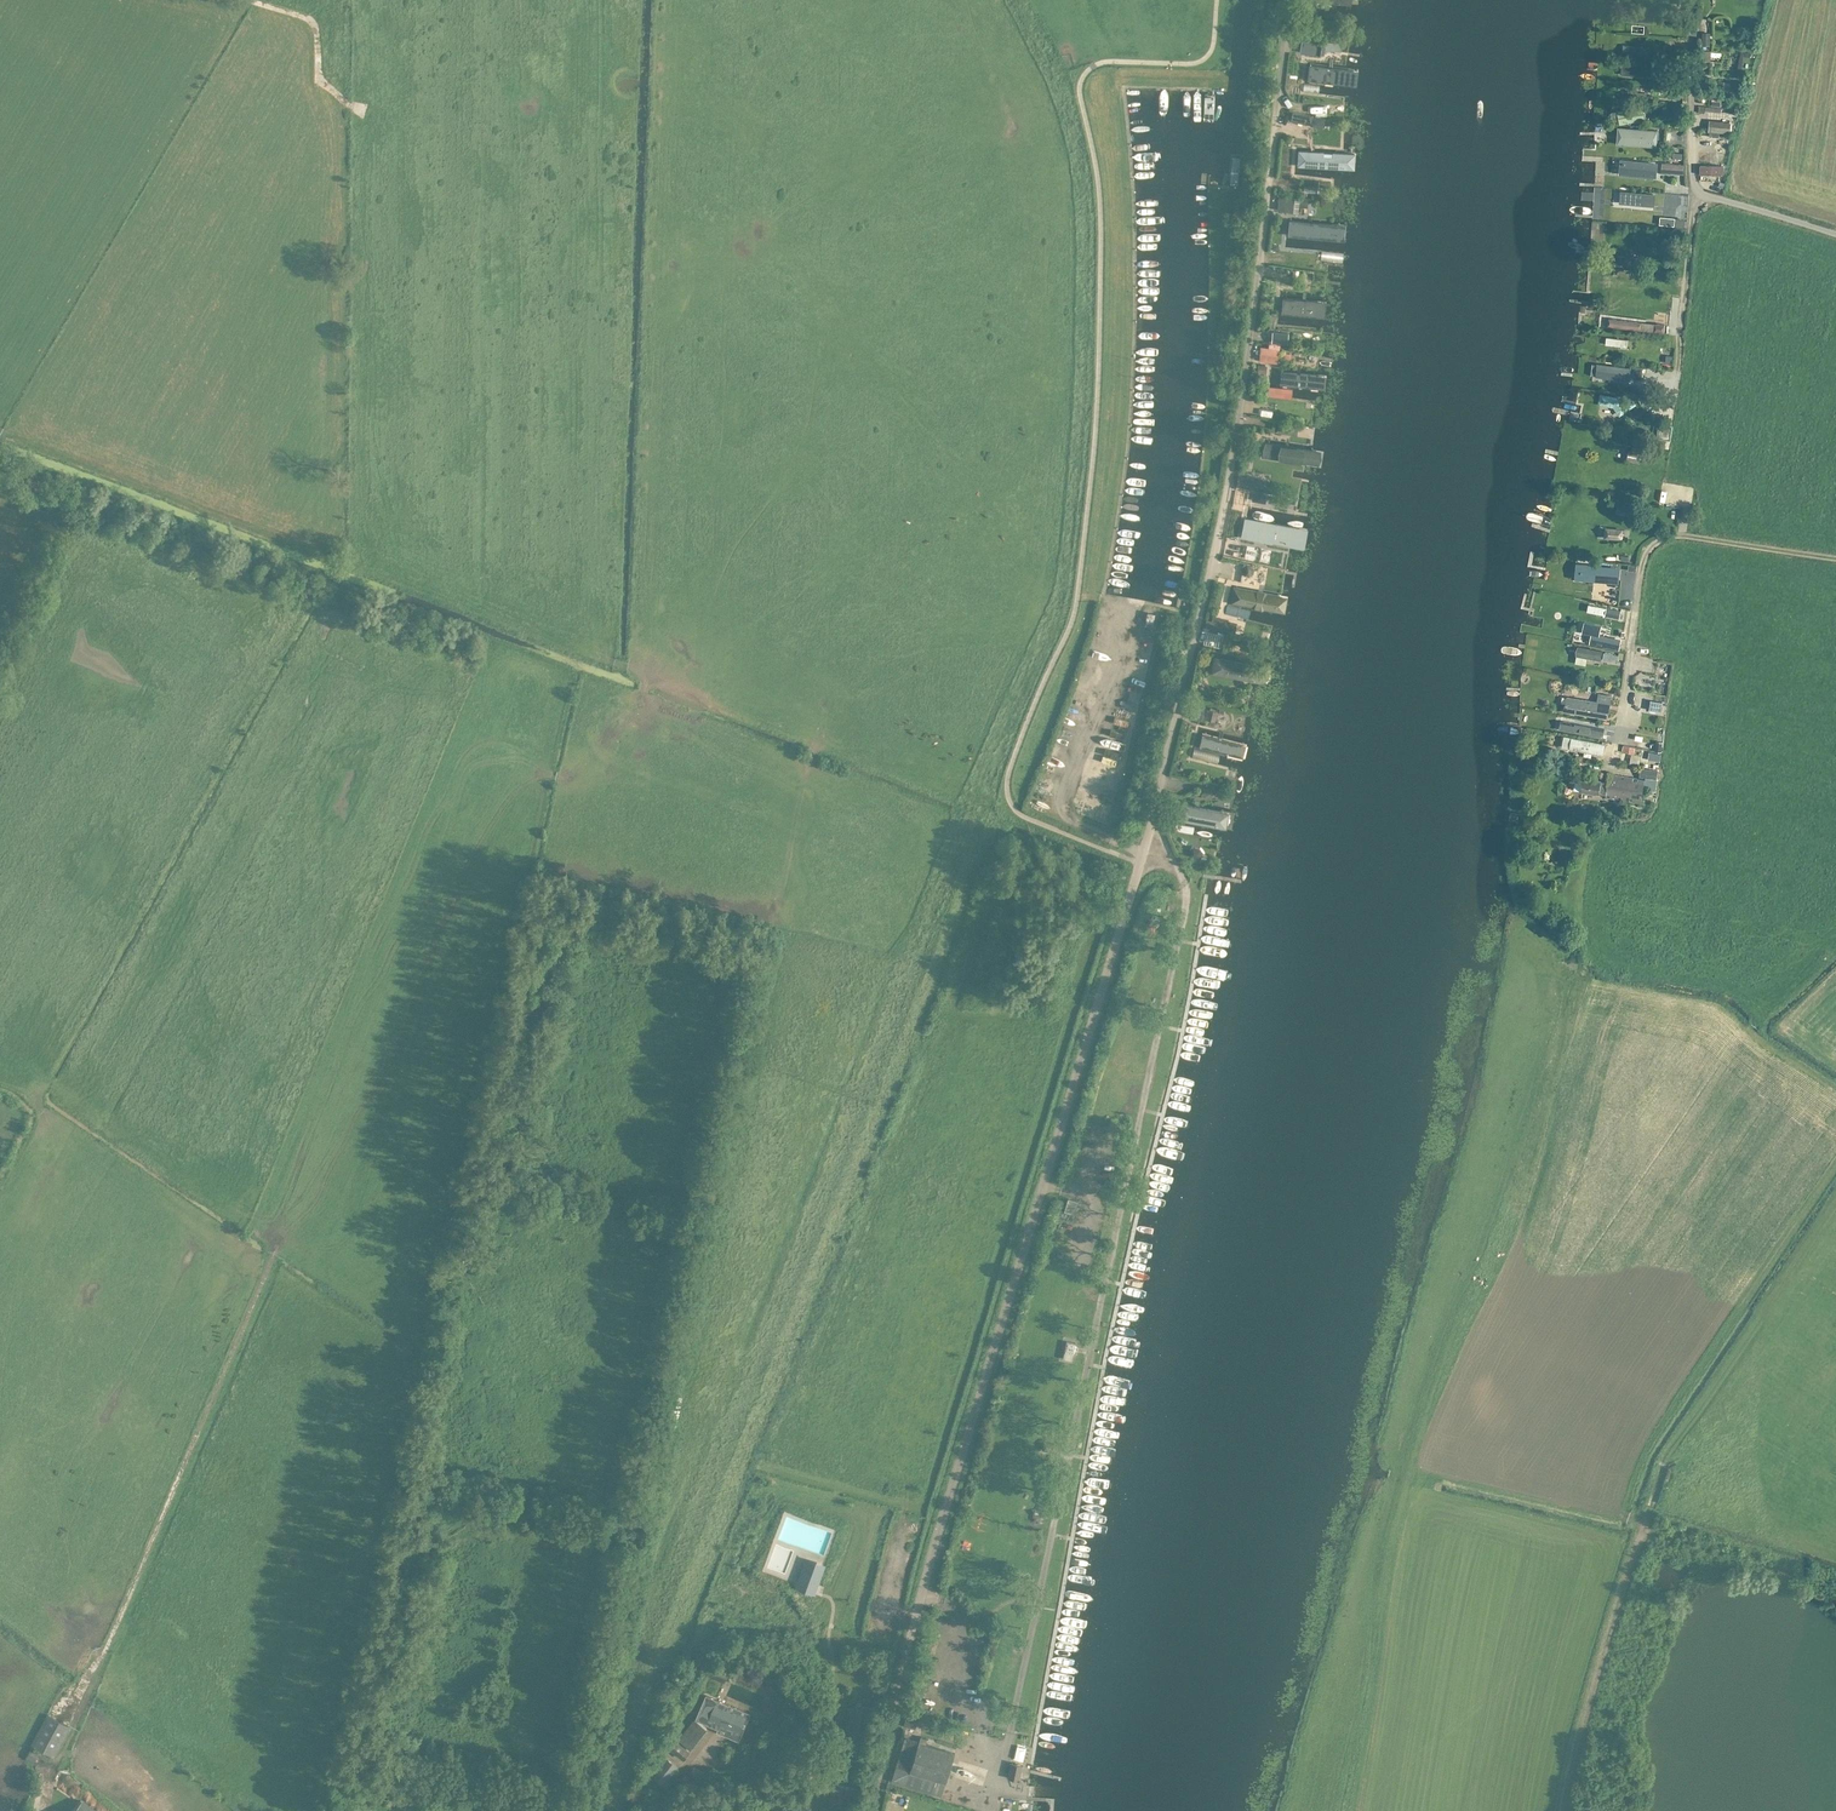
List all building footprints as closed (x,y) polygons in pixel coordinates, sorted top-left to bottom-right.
[(1626,11),(1625,12),(1624,18),(1625,19),(1625,20),(1651,22),(1652,11),(1626,9),(1626,11)] [(1716,21),(1715,24),(1716,27),(1718,29),(1721,30),(1724,29),(1726,27),(1726,24),(1726,22),(1724,19),(1721,19),(1718,19),(1716,21)] [(1301,34),(1299,47),(1299,49),(1315,51),(1315,50),(1324,52),(1325,43),(1317,41),(1318,37),(1301,34)] [(1623,46),(1622,56),(1649,59),(1650,48),(1623,46)] [(1358,66),(1310,60),(1309,68),(1307,78),(1356,84),(1358,66)] [(1622,63),(1621,74),(1651,76),(1651,65),(1622,63)] [(1706,91),(1715,90),(1715,78),(1706,79),(1706,91)] [(1708,100),(1708,89),(1698,90),(1698,100),(1708,100)] [(1645,93),(1624,91),(1623,98),(1645,100),(1645,93)] [(1710,107),(1720,106),(1719,98),(1709,98),(1710,107)] [(1645,117),(1643,107),(1611,113),(1612,122),(1618,121),(1619,124),(1634,122),(1641,121),(1640,118),(1645,117)] [(1322,125),(1325,114),(1312,111),(1312,112),(1292,108),(1290,117),(1310,122),(1322,125)] [(1710,121),(1709,131),(1728,133),(1730,130),(1730,125),(1729,123),(1710,121)] [(1657,143),(1657,131),(1625,129),(1624,141),(1657,143)] [(1356,167),(1357,149),(1298,146),(1297,164),(1356,167)] [(1621,171),(1656,174),(1657,162),(1622,159),(1621,171)] [(1722,175),(1723,166),(1700,165),(1700,174),(1722,175)] [(1276,191),(1277,203),(1290,202),(1289,190),(1276,191)] [(1625,192),(1624,201),(1646,203),(1647,194),(1625,192)] [(1346,222),(1289,217),(1288,234),(1344,239),(1346,222)] [(1639,257),(1617,256),(1617,264),(1639,265),(1639,257)] [(1616,273),(1615,281),(1637,283),(1638,276),(1616,273)] [(1327,298),(1316,297),(1283,294),(1281,312),(1325,315),(1327,298)] [(1610,318),(1609,327),(1653,332),(1654,323),(1610,318)] [(1664,333),(1664,324),(1654,323),(1653,332),(1664,333)] [(1606,337),(1606,344),(1627,347),(1627,339),(1606,337)] [(1260,343),(1259,356),(1259,357),(1277,359),(1279,345),(1260,343)] [(1263,370),(1264,358),(1256,358),(1255,370),(1263,370)] [(1600,376),(1629,379),(1630,368),(1616,366),(1601,365),(1600,376)] [(1326,373),(1281,368),(1279,382),(1324,388),(1326,373)] [(1615,398),(1601,396),(1600,403),(1614,406),(1619,414),(1626,410),(1620,402),(1615,398)] [(1672,426),(1659,424),(1657,438),(1669,440),(1672,426)] [(1324,447),(1303,444),(1265,438),(1262,455),(1302,461),(1321,464),(1324,447)] [(1628,450),(1626,460),(1640,463),(1642,453),(1628,450)] [(1292,463),(1292,472),(1301,472),(1302,463),(1292,463)] [(1262,499),(1264,490),(1251,488),(1249,496),(1262,499)] [(1302,545),(1305,528),(1247,518),(1244,535),(1302,545)] [(1621,538),(1622,530),(1606,529),(1605,537),(1621,538)] [(1574,577),(1581,578),(1616,581),(1618,569),(1583,566),(1575,565),(1574,577)] [(1285,612),(1288,593),(1233,584),(1230,602),(1285,612)] [(1587,612),(1604,615),(1605,608),(1589,605),(1587,612)] [(1155,610),(1147,609),(1145,621),(1152,623),(1155,610)] [(1213,613),(1212,616),(1207,615),(1204,624),(1234,631),(1237,618),(1213,613)] [(1582,632),(1591,634),(1589,643),(1606,646),(1608,638),(1599,636),(1601,626),(1584,623),(1582,632)] [(1576,655),(1600,660),(1602,651),(1578,647),(1576,655)] [(1267,681),(1270,666),(1214,655),(1211,671),(1251,678),(1267,681)] [(1565,704),(1564,712),(1606,718),(1607,711),(1609,711),(1611,696),(1599,694),(1597,702),(1567,697),(1566,704),(1565,704)] [(1186,699),(1186,701),(1183,711),(1205,717),(1205,715),(1215,717),(1218,707),(1186,699)] [(1648,710),(1660,712),(1661,702),(1650,701),(1648,710)] [(1604,729),(1562,721),(1561,728),(1603,736),(1604,729)] [(1243,756),(1246,742),(1202,732),(1199,746),(1235,754),(1243,756)] [(1571,738),(1569,749),(1603,755),(1605,744),(1571,738)] [(1098,757),(1114,762),(1118,748),(1102,743),(1098,757)] [(1621,744),(1620,752),(1632,753),(1632,745),(1621,744)] [(1647,760),(1660,761),(1660,754),(1649,752),(1647,760)] [(1657,771),(1640,768),(1639,777),(1649,778),(1647,789),(1655,790),(1657,771)] [(1583,779),(1581,791),(1606,794),(1605,797),(1641,802),(1645,779),(1608,774),(1607,782),(1583,779)] [(1235,810),(1220,807),(1180,800),(1177,818),(1219,826),(1232,828),(1235,810)] [(928,1179),(923,1189),(931,1193),(936,1184),(928,1179)] [(1064,1190),(1063,1199),(1074,1201),(1075,1191),(1064,1190)] [(1067,1338),(1063,1355),(1072,1357),(1075,1339),(1067,1338)] [(862,1515),(859,1523),(874,1527),(876,1518),(862,1515)] [(744,1712),(727,1705),(728,1701),(707,1692),(697,1715),(719,1725),(721,1720),(738,1728),(744,1712)] [(69,1723),(46,1710),(30,1741),(54,1754),(69,1723)] [(681,1738),(691,1745),(707,1725),(697,1717),(681,1738)] [(905,1734),(895,1766),(892,1777),(942,1792),(946,1778),(955,1749),(926,1740),(927,1735),(921,1733),(919,1738),(905,1734)] [(676,1737),(671,1745),(683,1754),(689,1747),(676,1737)] [(1012,1751),(1022,1753),(1024,1740),(1015,1738),(1012,1751)] [(40,1748),(31,1743),(25,1755),(33,1759),(40,1748)] [(1019,1776),(1022,1762),(1011,1759),(1008,1773),(1019,1776)] [(945,1784),(943,1792),(967,1799),(969,1791),(945,1784)] [(80,1797),(69,1810),(96,1810),(80,1797)]
